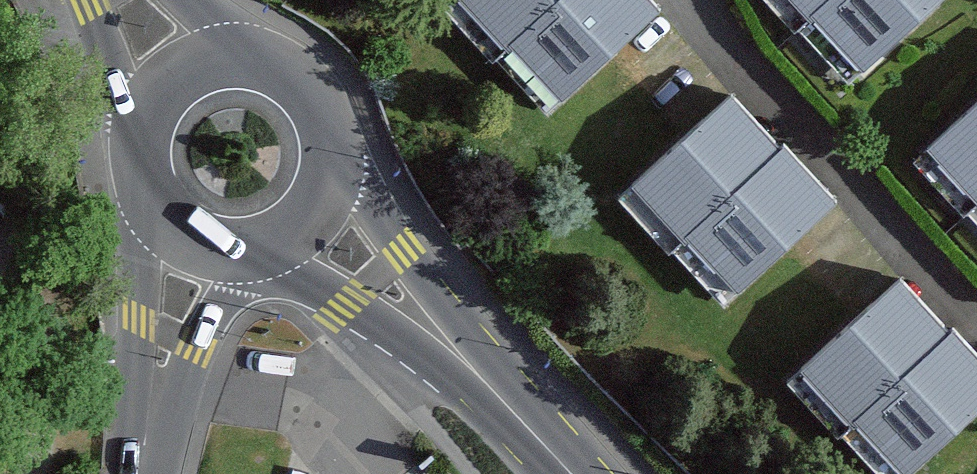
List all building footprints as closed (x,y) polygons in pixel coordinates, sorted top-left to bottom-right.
[(506,44),(510,40),(553,0),(465,0),(506,44)] [(510,40),(560,94),(655,6),(650,0),(553,0),(510,40)] [(807,14),(811,10),(821,0),(794,0),(807,14)] [(811,10),(862,65),(932,0),(821,0),(811,10)] [(777,148),(729,96),(633,184),(682,236),(687,232),(777,148)] [(929,148),(976,199),(976,103),(929,148)] [(782,144),(777,148),(687,232),(737,286),(832,198),(782,144)] [(945,331),(897,279),(801,367),(850,420),(855,415),(945,331)] [(945,331),(855,415),(905,469),(976,403),(976,357),(950,328),(945,331)]
